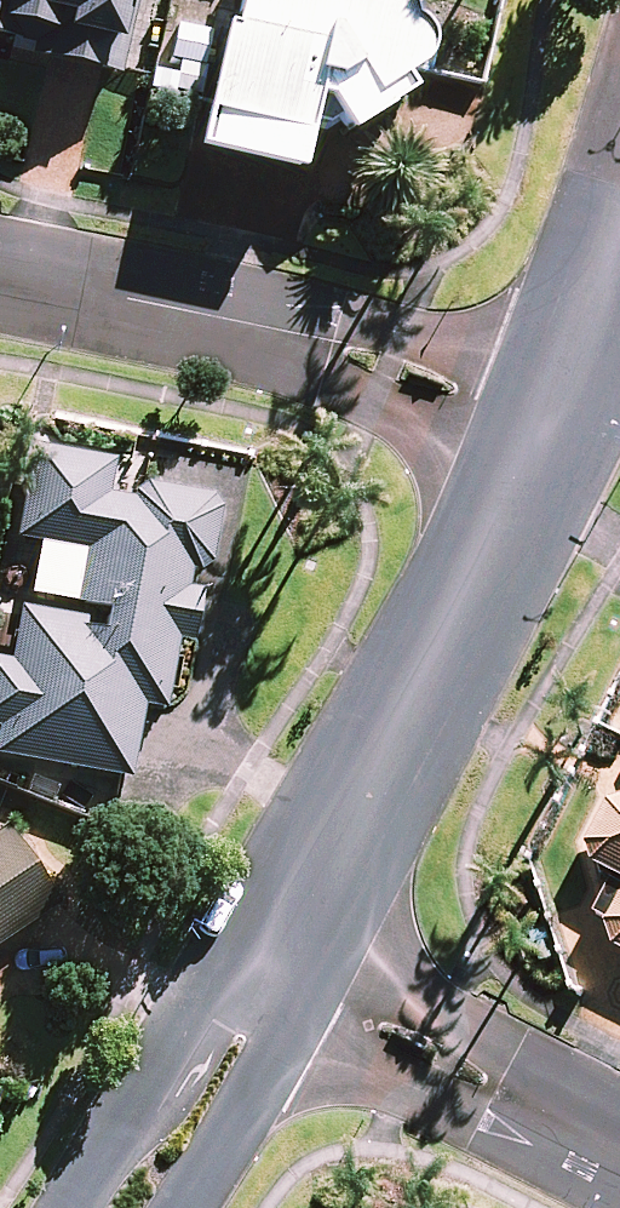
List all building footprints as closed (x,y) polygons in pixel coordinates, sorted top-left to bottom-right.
[(29,41),(26,55),(119,76),(136,0),(0,0),(0,34),(29,41)] [(223,28),(202,111),(302,136),(309,96),(323,99),(345,135),(409,101),(397,79),(418,67),(424,44),(419,37),(400,0),(239,0),(232,30),(223,28)] [(217,32),(175,22),(158,89),(200,100),(217,32)] [(2,763),(139,787),(152,716),(174,719),(186,649),(199,651),(208,598),(196,596),(199,580),(211,579),(220,572),(230,515),(220,505),(157,493),(143,500),(142,507),(116,502),(122,468),(43,454),(26,548),(94,560),(85,613),(116,619),(112,643),(91,639),(93,627),(28,616),(27,622),(11,620),(2,668),(0,667),(0,752),(3,752),(2,763)] [(65,912),(11,838),(0,846),(0,959),(65,912)] [(600,878),(619,888),(619,839),(600,878)]
